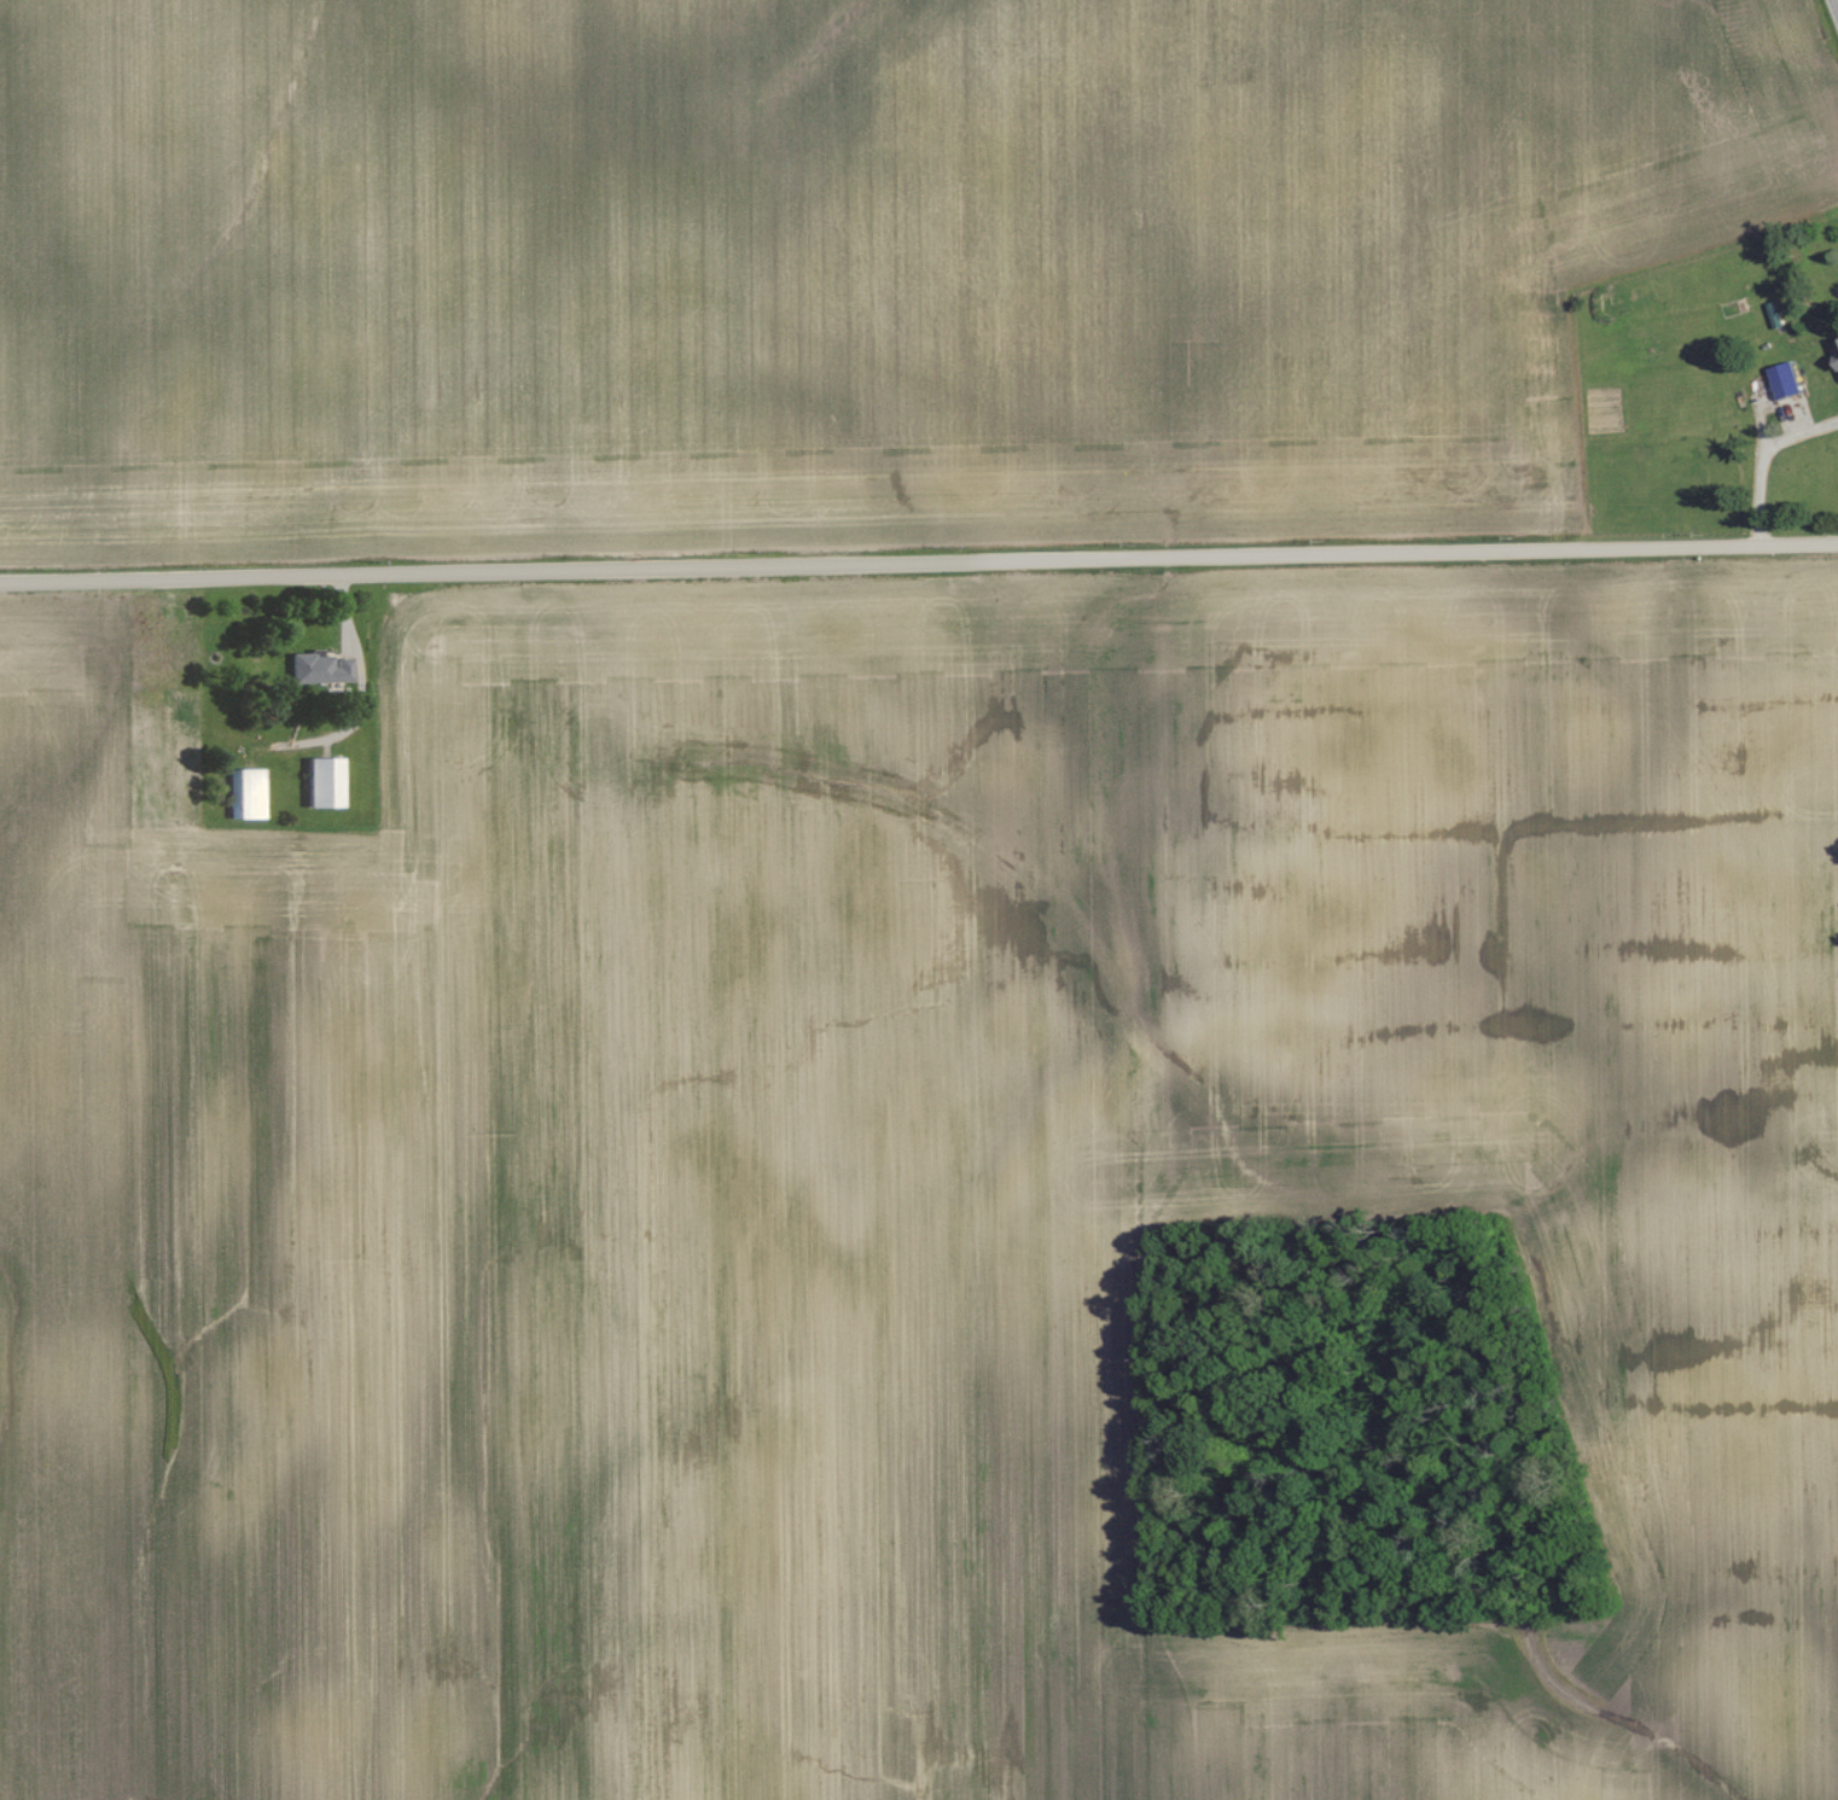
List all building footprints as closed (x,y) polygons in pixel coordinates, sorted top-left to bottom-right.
[(1804,393),(1795,362),(1772,369),(1780,400),(1804,393)] [(342,805),(341,756),(308,757),(309,806),(342,805)] [(265,768),(236,768),(236,817),(265,817),(265,768)]
